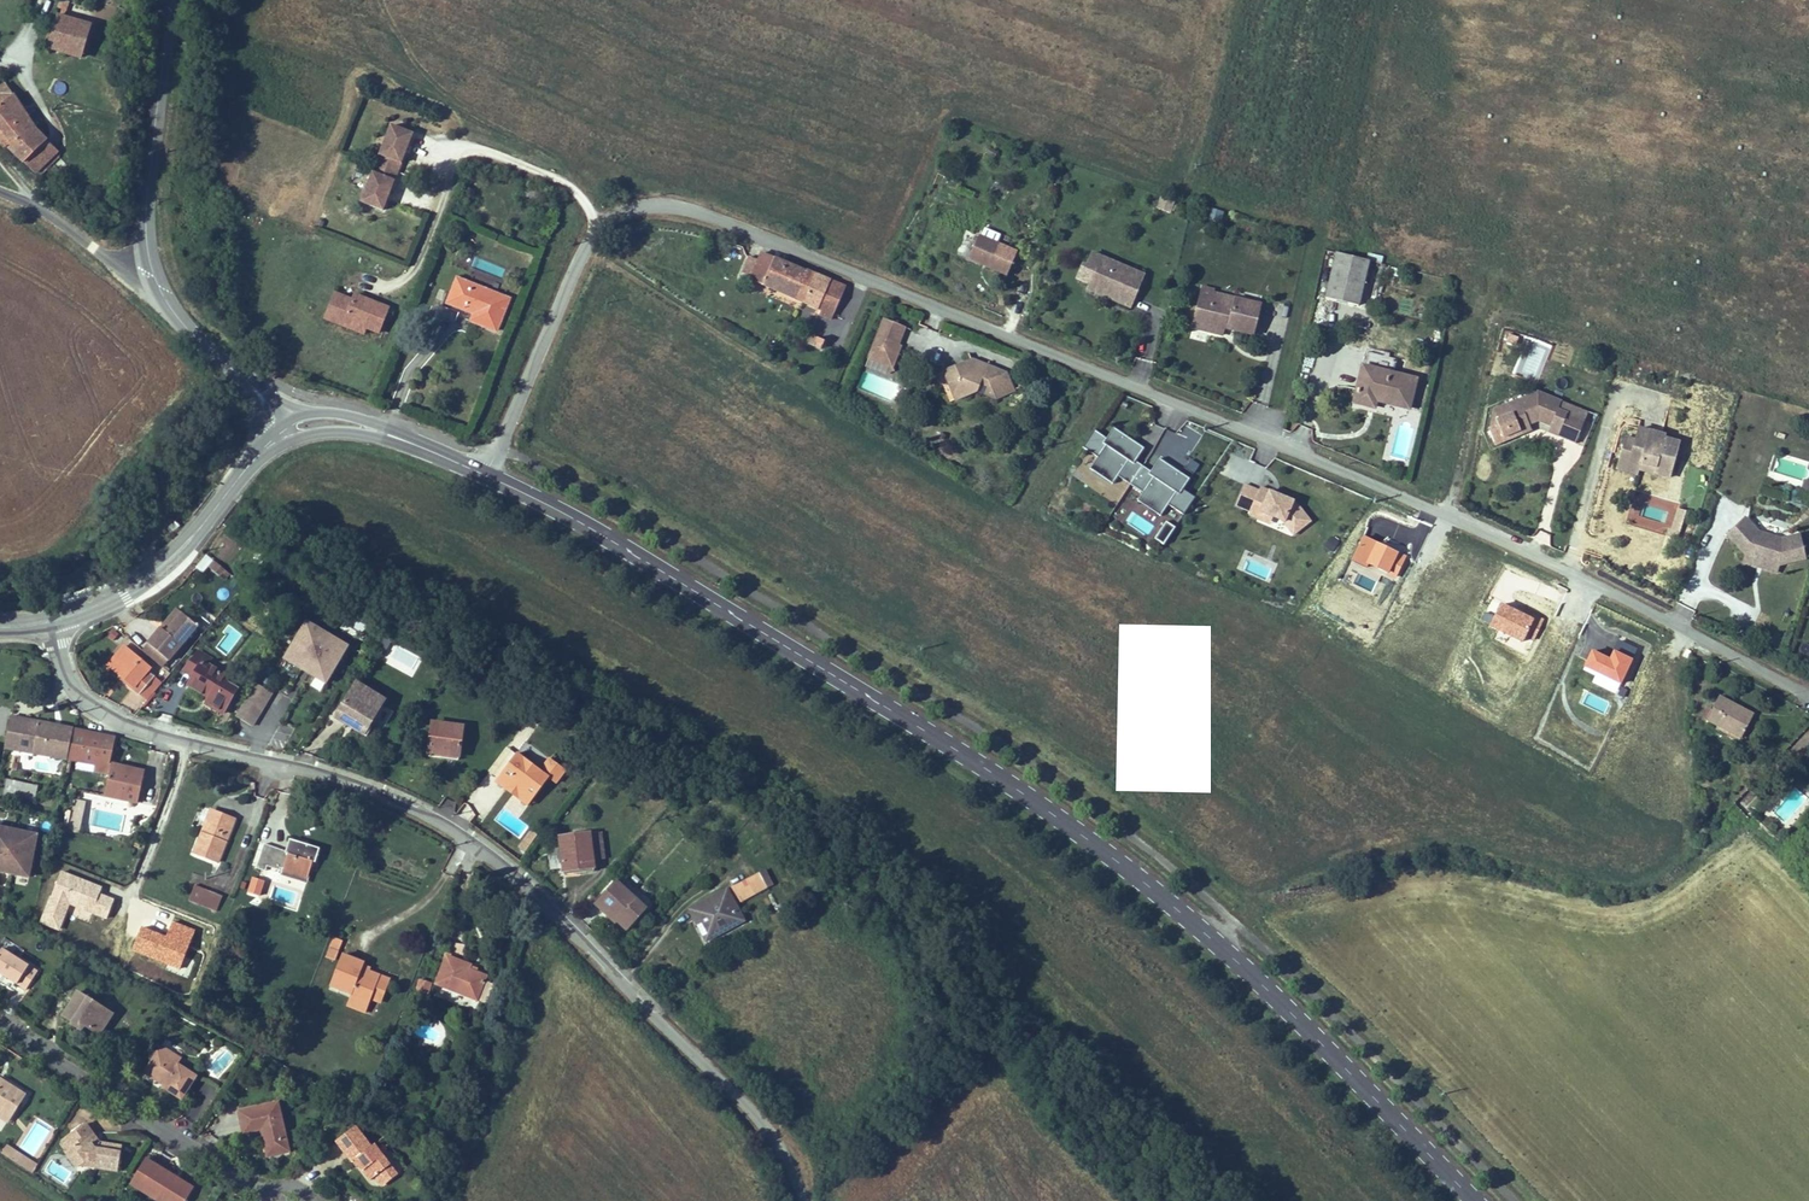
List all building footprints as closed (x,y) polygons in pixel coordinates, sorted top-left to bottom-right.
[(69,1),(65,0),(60,0),(58,11),(67,13),(69,1)] [(91,25),(57,16),(48,49),(82,58),(91,25)] [(54,91),(63,94),(66,84),(57,81),(54,91)] [(1,128),(15,147),(11,150),(25,164),(47,142),(6,84),(0,88),(0,128),(1,128)] [(398,172),(413,134),(392,126),(377,164),(398,172)] [(1,128),(0,128),(0,142),(7,151),(8,152),(11,150),(15,147),(1,128)] [(58,155),(47,142),(25,164),(37,175),(38,173),(57,156),(58,155)] [(57,156),(38,173),(41,177),(60,159),(57,156)] [(383,210),(398,172),(377,164),(362,202),(383,210)] [(544,193),(525,186),(522,195),(537,201),(538,197),(542,199),(544,193)] [(1170,213),(1174,201),(1162,197),(1157,209),(1170,213)] [(1017,253),(979,236),(969,259),(1007,276),(1017,253)] [(743,274),(753,277),(751,280),(819,309),(820,307),(823,308),(822,311),(820,315),(832,320),(846,288),(763,253),(759,261),(750,257),(743,274)] [(1337,253),(1326,298),(1359,306),(1369,261),(1368,261),(1337,253)] [(1100,259),(1092,255),(1087,267),(1095,270),(1100,259)] [(1369,261),(1381,264),(1383,258),(1370,255),(1368,261),(1369,261)] [(1116,265),(1100,259),(1095,270),(1091,281),(1106,288),(1105,291),(1114,295),(1112,300),(1131,308),(1143,277),(1128,270),(1127,273),(1115,268),(1116,265)] [(458,279),(448,304),(460,309),(458,316),(497,331),(509,300),(496,295),(495,298),(470,289),(472,285),(458,279)] [(1106,288),(1091,281),(1087,290),(1112,300),(1114,295),(1105,291),(1106,288)] [(496,295),(472,285),(470,289),(495,298),(496,295)] [(389,308),(373,301),(372,304),(367,302),(369,299),(356,294),(353,300),(336,293),(326,319),(344,326),(346,320),(367,328),(379,333),(389,308)] [(1210,323),(1208,332),(1223,335),(1224,328),(1225,323),(1232,325),(1231,329),(1253,335),(1261,305),(1213,293),(1210,303),(1199,301),(1195,319),(1210,323)] [(901,346),(898,345),(906,327),(884,319),(869,358),(892,367),(901,346)] [(1210,323),(1195,319),(1193,328),(1208,332),(1210,323)] [(367,328),(346,320),(344,326),(365,334),(367,328)] [(810,345),(822,349),(825,341),(813,336),(810,345)] [(987,366),(972,361),(973,364),(977,372),(984,375),(987,366)] [(965,364),(945,372),(953,392),(964,396),(977,391),(996,398),(1005,376),(996,373),(997,370),(987,366),(984,375),(977,372),(973,364),(966,367),(965,364)] [(1416,380),(1363,367),(1354,403),(1370,406),(1373,395),(1397,401),(1396,405),(1409,408),(1416,380)] [(1006,373),(1005,376),(996,398),(1005,394),(1013,390),(1006,373)] [(1539,392),(1509,404),(1514,414),(1500,420),(1498,416),(1493,417),(1490,433),(1495,443),(1532,428),(1531,425),(1539,422),(1552,427),(1553,424),(1562,428),(1558,437),(1576,444),(1586,421),(1559,410),(1562,402),(1539,392)] [(1375,408),(1376,401),(1396,405),(1397,401),(1373,395),(1370,406),(1375,408)] [(1514,414),(1509,404),(1495,410),(1493,417),(1498,416),(1500,420),(1514,414)] [(1552,427),(1550,433),(1558,437),(1562,428),(1553,424),(1552,427)] [(1134,464),(1145,448),(1114,428),(1106,439),(1094,431),(1083,447),(1098,457),(1090,469),(1113,484),(1118,476),(1131,485),(1136,476),(1124,468),(1129,461),(1134,464)] [(1495,443),(1497,447),(1534,431),(1532,428),(1495,443)] [(1622,447),(1618,462),(1639,467),(1638,469),(1639,470),(1655,474),(1655,473),(1657,465),(1672,469),(1680,443),(1664,439),(1665,436),(1638,429),(1635,440),(1632,449),(1622,447)] [(1635,440),(1625,438),(1622,447),(1632,449),(1635,440)] [(1183,490),(1190,479),(1160,459),(1149,475),(1154,478),(1150,485),(1136,476),(1131,485),(1144,493),(1138,501),(1161,516),(1169,504),(1184,514),(1195,498),(1183,490)] [(1185,469),(1193,473),(1198,464),(1190,459),(1185,469)] [(1639,467),(1618,462),(1616,469),(1638,475),(1639,470),(1638,469),(1639,467)] [(1672,469),(1657,465),(1655,473),(1670,477),(1672,469)] [(1282,520),(1294,534),(1311,520),(1298,505),(1293,503),(1294,500),(1261,487),(1259,490),(1245,484),(1237,505),(1251,510),(1249,515),(1271,523),(1274,516),(1282,520)] [(1668,536),(1678,538),(1686,510),(1675,507),(1668,536)] [(1727,539),(1743,557),(1779,568),(1802,562),(1797,541),(1779,545),(1757,538),(1743,524),(1727,539)] [(1165,551),(1177,532),(1167,525),(1154,544),(1165,551)] [(1332,551),(1339,541),(1331,536),(1324,546),(1332,551)] [(137,552),(131,547),(126,554),(133,559),(137,552)] [(1779,568),(1743,557),(1741,565),(1776,576),(1779,568)] [(290,566),(277,559),(272,568),(285,575),(290,566)] [(222,567),(215,561),(211,567),(217,572),(222,567)] [(229,573),(222,567),(217,572),(225,579),(229,573)] [(183,613),(178,609),(161,628),(167,633),(183,613)] [(198,626),(183,613),(167,633),(161,628),(148,643),(169,661),(198,626)] [(329,680),(350,643),(309,619),(287,655),(305,666),(313,653),(318,657),(311,669),(329,680)] [(169,661),(148,643),(142,650),(164,668),(169,661)] [(162,683),(149,671),(151,669),(124,647),(109,665),(121,675),(125,678),(123,681),(140,695),(149,685),(156,690),(162,683)] [(230,678),(207,665),(211,659),(200,652),(184,671),(194,677),(189,685),(206,696),(207,694),(212,697),(211,698),(207,704),(223,714),(236,692),(225,686),(230,678)] [(311,669),(318,657),(313,653),(305,666),(311,669)] [(254,723),(274,689),(258,679),(238,713),(254,723)] [(51,684),(43,682),(42,690),(49,692),(51,684)] [(386,700),(357,683),(336,718),(367,737),(372,728),(369,727),(386,700)] [(110,697),(122,702),(127,690),(116,684),(110,697)] [(149,685),(140,695),(147,701),(156,690),(149,685)] [(1707,720),(1741,738),(1754,715),(1719,697),(1707,720)] [(26,719),(11,716),(5,748),(19,751),(26,719)] [(75,730),(26,719),(19,751),(69,760),(75,730)] [(463,727),(433,723),(429,756),(441,758),(441,754),(459,756),(463,727)] [(116,738),(75,730),(69,760),(96,765),(94,771),(110,774),(105,796),(139,803),(146,772),(110,764),(116,738)] [(619,752),(613,748),(609,753),(614,758),(619,752)] [(524,803),(530,795),(541,803),(535,811),(543,817),(550,808),(542,802),(545,797),(543,796),(550,788),(531,774),(535,768),(538,765),(519,750),(514,758),(523,765),(510,782),(505,789),(524,803)] [(441,758),(440,761),(458,764),(459,756),(441,754),(441,758)] [(523,765),(514,758),(501,775),(510,782),(523,765)] [(92,771),(93,765),(77,761),(75,767),(92,771)] [(554,782),(535,768),(531,774),(550,788),(554,782)] [(684,790),(687,793),(693,786),(690,783),(684,790)] [(1795,787),(1783,801),(1795,810),(1806,796),(1795,787)] [(81,824),(86,803),(74,800),(69,822),(81,824)] [(207,831),(215,811),(212,810),(202,833),(208,835),(209,831),(207,831)] [(219,863),(236,819),(215,811),(207,831),(209,831),(208,835),(202,833),(195,853),(219,863)] [(81,824),(69,822),(68,830),(80,832),(81,824)] [(39,835),(0,827),(0,871),(3,872),(6,857),(12,859),(9,873),(18,875),(29,877),(39,835)] [(604,857),(601,832),(590,834),(593,858),(604,857)] [(593,858),(590,834),(560,838),(564,870),(576,869),(577,873),(595,871),(593,858)] [(287,852),(264,844),(258,863),(267,866),(280,871),(281,868),(284,870),(283,872),(308,879),(314,860),(315,860),(319,850),(290,841),(287,852)] [(9,873),(12,859),(6,857),(3,872),(9,873)] [(267,866),(258,863),(256,868),(266,871),(267,866)] [(283,872),(282,871),(281,875),(308,883),(309,880),(308,879),(283,872)] [(760,873),(690,910),(697,922),(701,919),(711,938),(727,930),(725,926),(739,918),(733,906),(735,905),(768,888),(760,873)] [(647,910),(616,881),(600,898),(613,910),(610,913),(629,930),(647,910)] [(207,890),(196,886),(190,901),(201,905),(207,890)] [(223,896),(207,890),(201,905),(217,911),(223,896)] [(613,910),(600,898),(595,903),(608,915),(610,913),(613,910)] [(744,921),(735,905),(733,906),(739,918),(725,926),(727,930),(744,921)] [(711,938),(701,919),(697,922),(707,940),(711,938)] [(3,949),(0,953),(0,973),(3,975),(4,973),(7,975),(6,977),(27,990),(38,972),(3,949)] [(369,972),(363,969),(364,965),(365,964),(342,955),(331,985),(352,994),(349,1000),(361,1005),(365,997),(371,999),(381,976),(369,972)] [(471,965),(447,956),(436,984),(477,1000),(487,976),(469,970),(471,965)] [(432,984),(420,980),(417,991),(428,995),(432,984)] [(428,995),(417,991),(415,996),(426,999),(428,995)] [(114,1014),(79,992),(64,1016),(74,1022),(74,1023),(76,1020),(86,1026),(100,1035),(114,1014)] [(371,999),(365,997),(361,1005),(368,1008),(371,999)] [(86,1026),(76,1020),(74,1023),(74,1022),(72,1025),(82,1031),(86,1026)] [(181,1059),(162,1046),(146,1071),(166,1084),(164,1087),(164,1088),(182,1099),(197,1076),(178,1064),(181,1059)] [(166,1084),(146,1071),(144,1074),(164,1087),(166,1084)] [(3,1081),(0,1085),(0,1115),(6,1106),(14,1111),(23,1099),(14,1093),(16,1089),(3,1081)] [(25,1095),(16,1089),(14,1093),(23,1099),(25,1095)] [(290,1152),(279,1102),(239,1111),(244,1134),(262,1130),(266,1129),(267,1134),(263,1135),(268,1157),(290,1152)] [(6,1106),(0,1115),(0,1116),(8,1121),(14,1111),(6,1106)] [(97,1163),(96,1167),(118,1171),(122,1146),(100,1143),(99,1149),(96,1148),(93,1145),(94,1141),(90,1135),(93,1133),(87,1124),(67,1137),(68,1138),(64,1141),(62,1144),(67,1151),(66,1151),(77,1167),(81,1164),(86,1161),(97,1163)] [(397,1174),(374,1145),(371,1147),(356,1127),(337,1141),(353,1162),(356,1160),(371,1180),(376,1177),(382,1185),(397,1174)] [(100,1143),(93,1133),(90,1135),(94,1141),(93,1145),(96,1148),(99,1149),(100,1143)] [(12,1149),(7,1146),(2,1153),(8,1157),(12,1149)] [(38,1166),(12,1149),(8,1157),(33,1173),(38,1166)] [(156,1164),(148,1159),(132,1185),(156,1200),(161,1192),(144,1182),(156,1164)] [(156,1164),(144,1182),(161,1192),(156,1200),(158,1200),(186,1200),(195,1188),(156,1164)]
